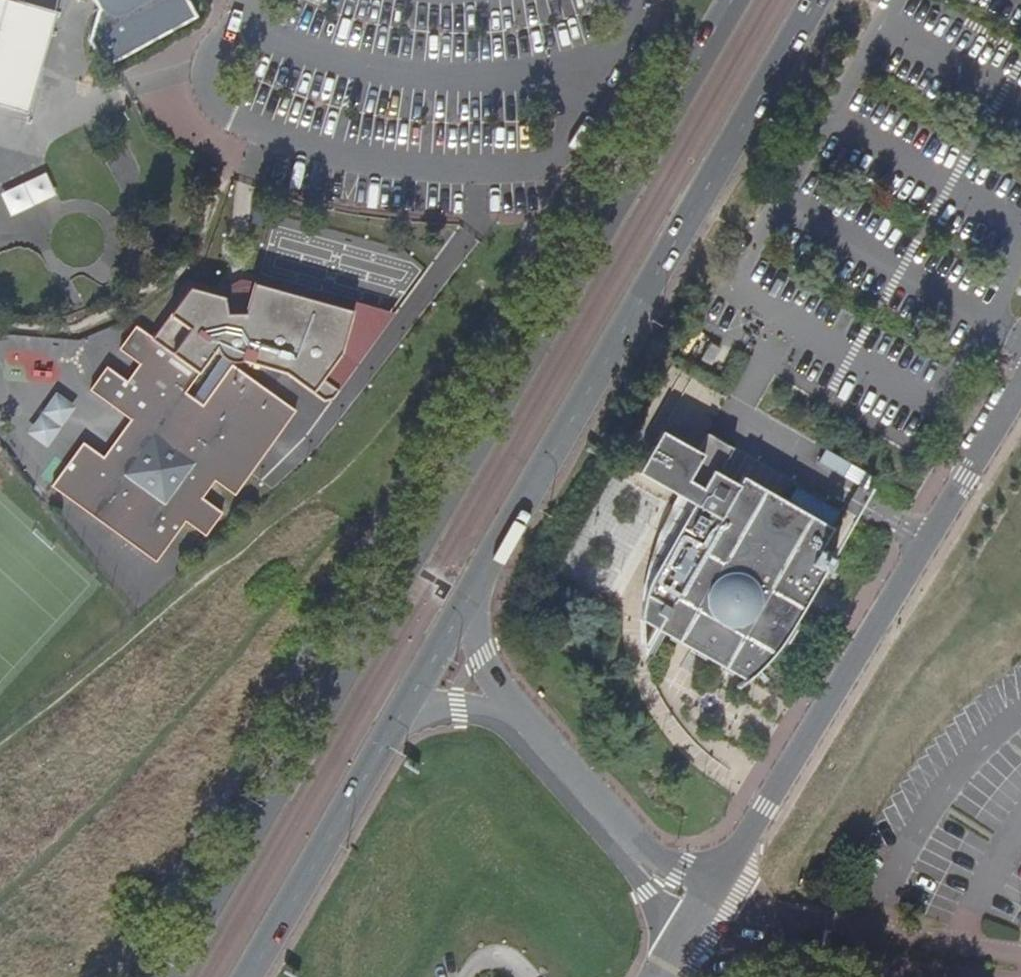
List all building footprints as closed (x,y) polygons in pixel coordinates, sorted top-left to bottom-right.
[(25,106),(53,7),(30,0),(0,0),(0,98),(25,106)] [(194,0),(90,0),(95,8),(83,39),(97,68),(114,64),(203,15),(194,0)] [(57,194),(46,171),(1,193),(12,215),(57,194)] [(227,486),(270,424),(284,404),(224,360),(194,400),(174,386),(187,366),(127,322),(112,343),(132,358),(119,376),(99,362),(83,384),(124,414),(97,453),(76,438),(47,480),(52,483),(150,551),(179,511),(199,525),(213,505),(192,491),(206,472),(227,486)] [(720,348),(711,343),(701,359),(710,365),(720,348)] [(665,635),(746,681),(757,673),(766,664),(773,655),(780,647),(787,636),(796,620),(807,601),(818,582),(828,565),(832,558),(819,550),(832,528),(742,477),(737,484),(698,462),(702,454),(661,430),(637,472),(692,504),(652,577),(647,585),(644,594),(642,601),(641,608),(640,617),(640,621),(661,633),(665,635)]
